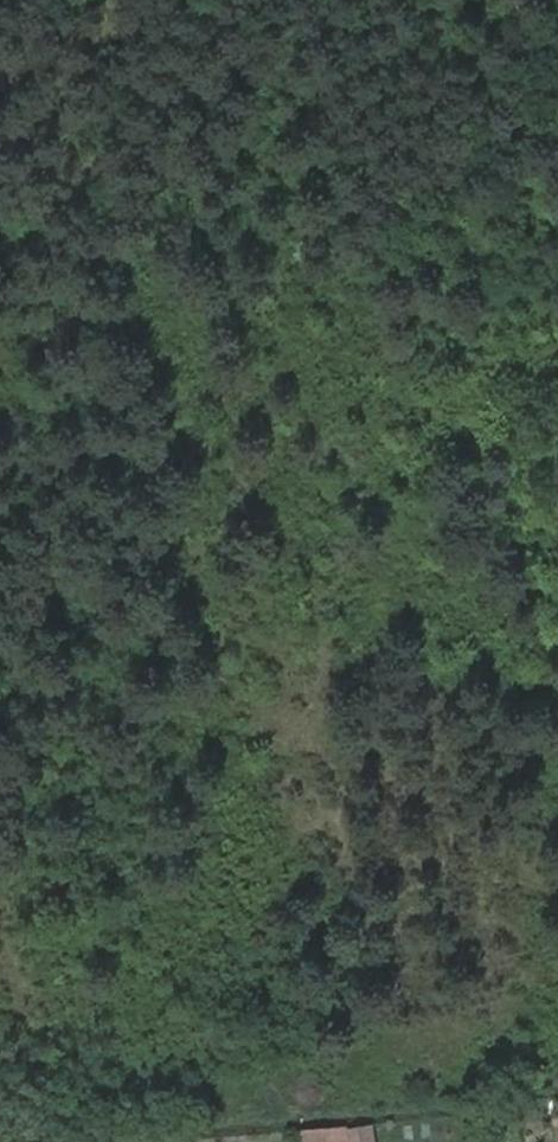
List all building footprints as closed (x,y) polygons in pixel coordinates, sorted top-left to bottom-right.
[(296,1128),(298,1141),(338,1141),(335,1124),(296,1128)]
